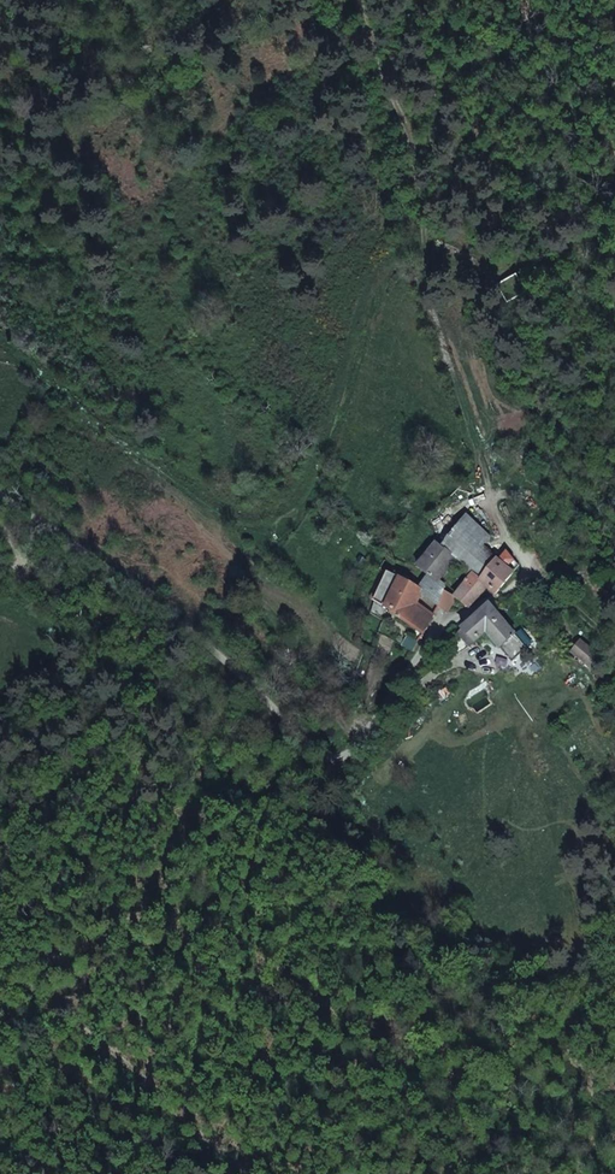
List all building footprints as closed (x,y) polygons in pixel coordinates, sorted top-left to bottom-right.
[(496,280),(503,296),(522,286),(515,271),(496,280)] [(470,571),(477,577),(496,558),(482,546),(489,535),(461,516),(442,544),(453,555),(470,571)] [(453,555),(442,544),(437,539),(416,562),(426,571),(433,577),(453,555)] [(496,558),(477,577),(485,584),(493,591),(511,573),(496,558)] [(401,574),(388,571),(375,599),(389,604),(417,629),(423,614),(413,606),(416,603),(408,595),(415,587),(401,574)] [(441,585),(433,577),(426,571),(415,587),(432,603),(441,585)] [(485,584),(477,577),(470,571),(451,595),(463,607),(485,584)] [(439,610),(451,595),(441,585),(432,603),(439,610)] [(508,628),(489,607),(459,634),(462,638),(466,634),(475,644),(486,634),(491,630),(499,637),(508,628)] [(512,662),(527,649),(508,628),(499,637),(491,630),(486,634),(512,662)] [(466,634),(462,638),(471,647),(475,644),(466,634)] [(576,653),(587,664),(595,671),(604,661),(585,643),(576,653)]
